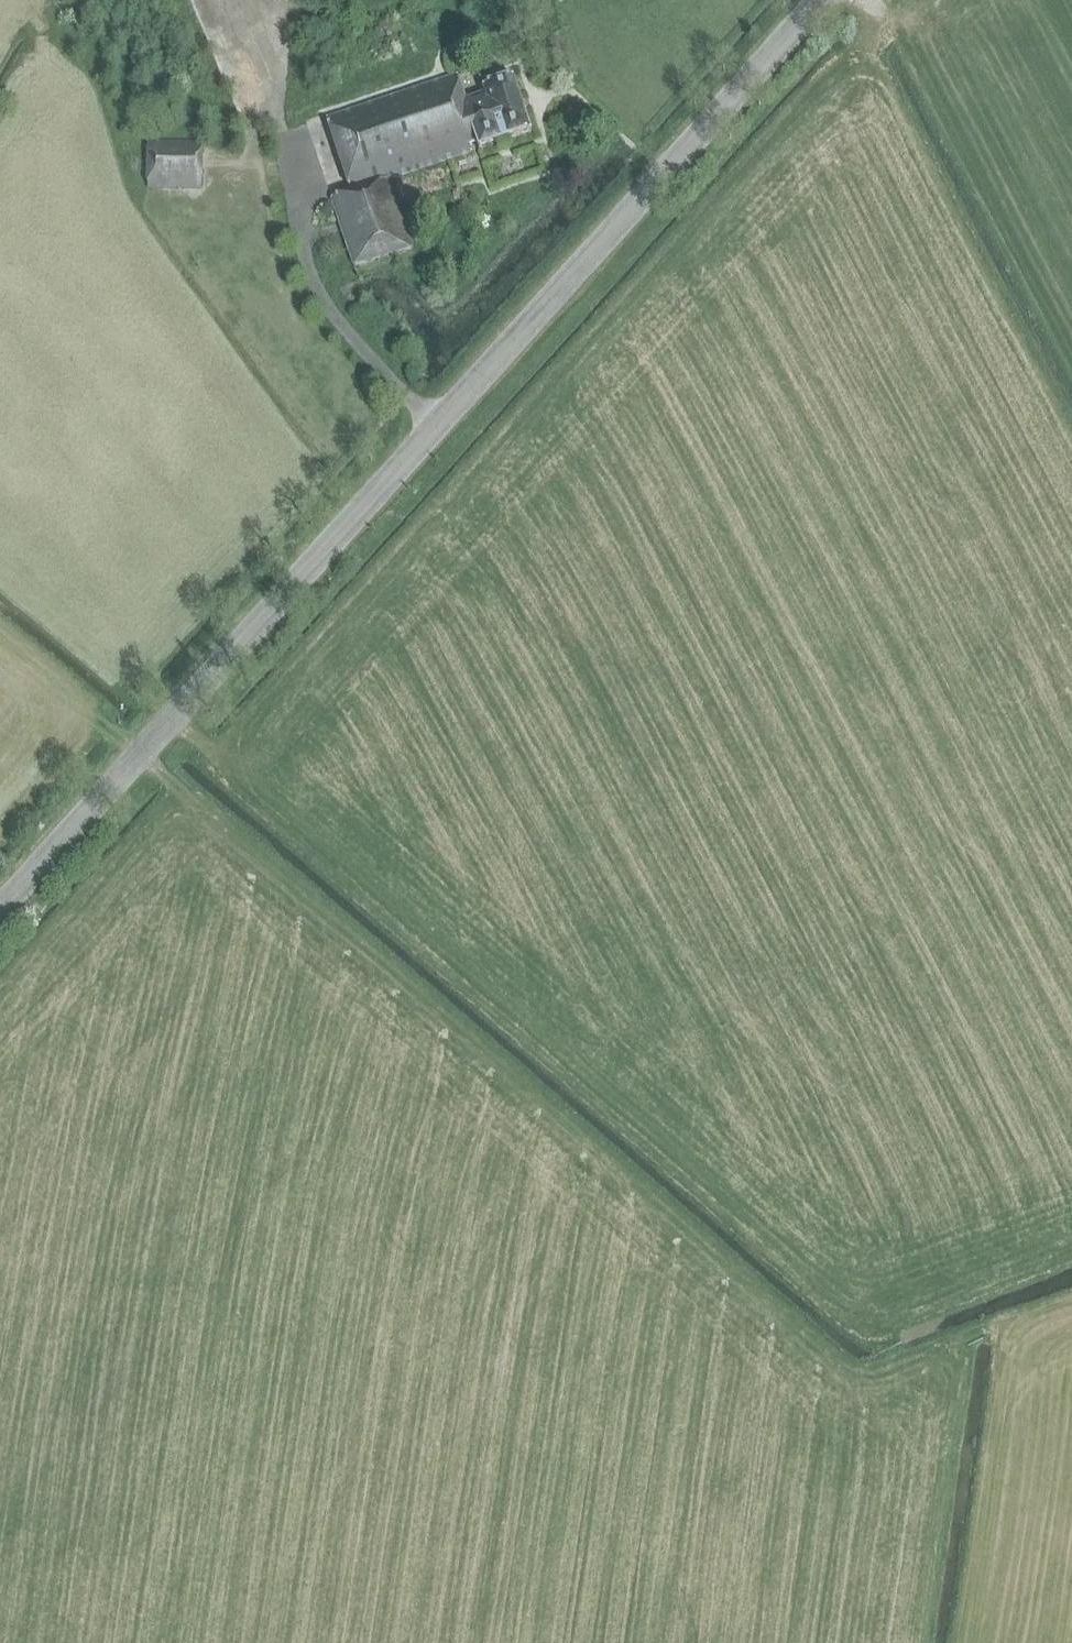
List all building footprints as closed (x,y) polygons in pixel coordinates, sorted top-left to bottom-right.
[(478,151),(530,132),(512,79),(482,88),(485,95),(469,100),(460,75),(326,118),(351,192),(331,199),(353,266),(408,249),(386,181),(471,153),(469,147),(476,144),(478,151)] [(200,141),(147,141),(147,188),(200,188),(200,141)]
